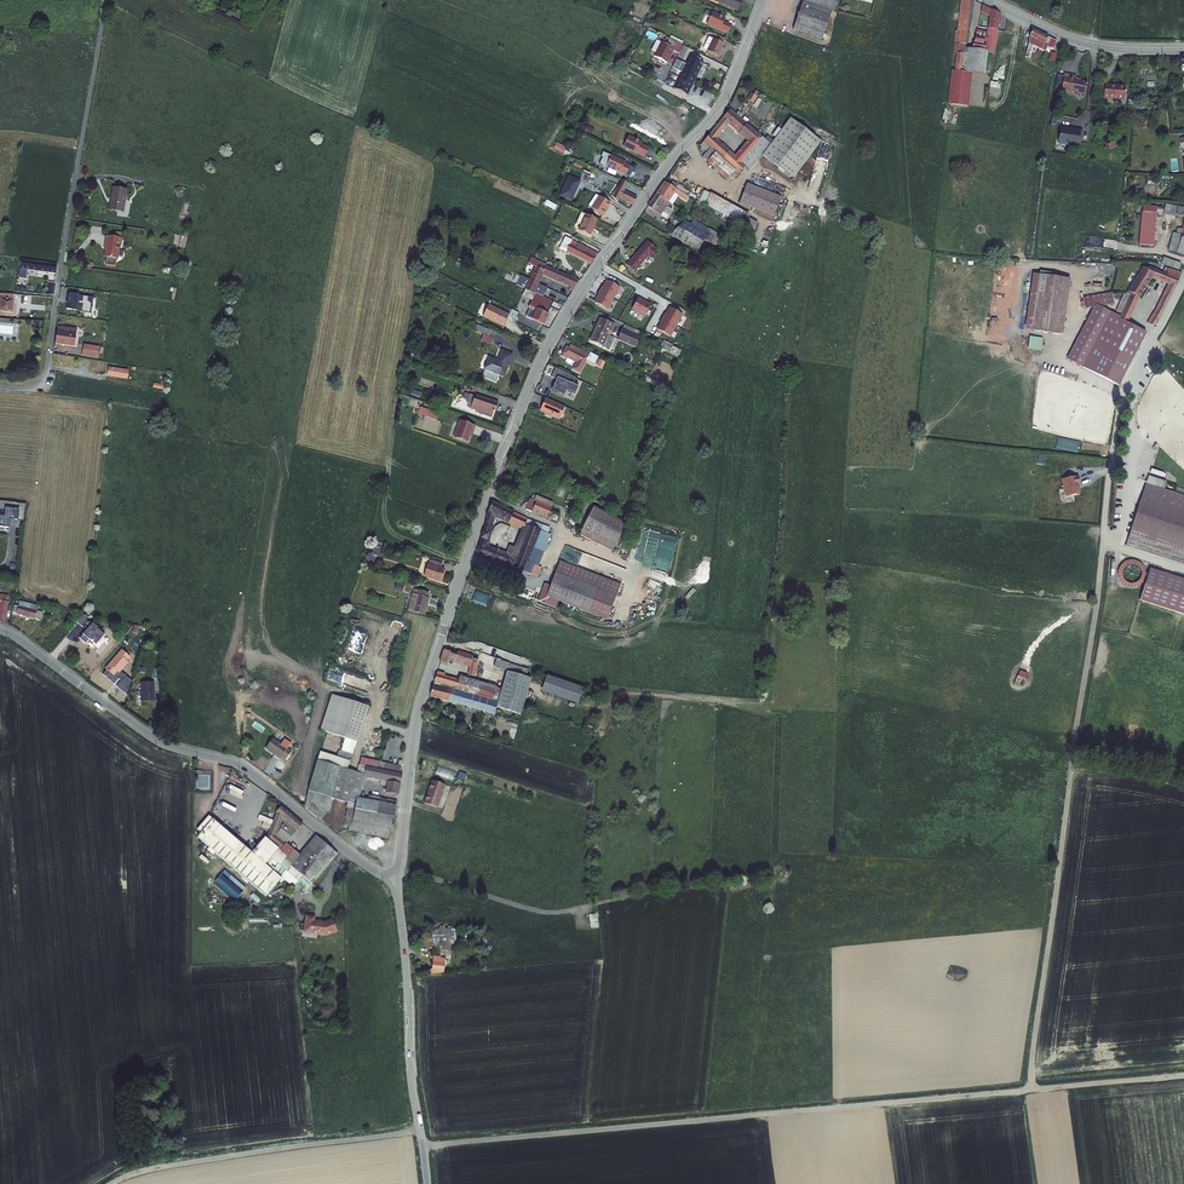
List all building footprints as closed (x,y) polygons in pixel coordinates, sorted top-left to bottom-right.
[(745,1),(743,0),(716,0),(740,11),(745,1)] [(795,28),(825,38),(835,7),(837,8),(840,0),(804,0),(795,28)] [(955,72),(951,71),(948,106),(967,108),(971,73),(985,75),(987,52),(973,49),(969,49),(974,3),(967,0),(961,0),(958,32),(955,31),(953,53),(956,53),(955,72)] [(974,40),(973,49),(987,52),(993,54),(1000,16),(980,7),(980,12),(989,16),(987,33),(975,32),(974,37),(974,40)] [(718,15),(712,26),(733,37),(737,29),(729,25),(731,21),(718,15)] [(1035,35),(1030,58),(1034,60),(1038,44),(1051,50),(1053,44),(1058,46),(1061,40),(1053,36),(1038,30),(1035,35)] [(708,51),(722,58),(728,46),(727,46),(720,42),(720,41),(718,40),(714,37),(712,40),(714,40),(708,51)] [(720,37),(718,40),(720,41),(720,42),(727,46),(729,41),(720,37)] [(708,51),(714,40),(712,40),(710,38),(704,49),(708,51)] [(634,42),(627,54),(632,57),(639,44),(634,42)] [(669,63),(677,48),(664,42),(657,56),(669,63)] [(706,63),(693,56),(689,64),(684,61),(680,69),(684,72),(697,79),(706,63)] [(1069,71),(1066,88),(1091,91),(1092,79),(1081,77),(1081,73),(1069,71)] [(688,95),(697,79),(684,72),(676,88),(688,95)] [(1110,81),(1109,95),(1131,97),(1132,85),(1121,84),(1121,82),(1110,81)] [(1141,88),(1142,96),(1156,95),(1155,87),(1141,88)] [(754,95),(751,101),(757,105),(761,99),(754,95)] [(719,130),(705,147),(707,149),(711,153),(715,149),(743,175),(749,167),(755,171),(770,153),(776,146),(734,112),(723,125),(729,130),(734,124),(753,140),(738,157),(722,142),(723,140),(721,138),(725,135),(719,130)] [(828,142),(799,117),(776,146),(770,153),(799,177),(828,142)] [(1073,125),(1067,124),(1066,133),(1064,134),(1063,141),(1075,143),(1075,144),(1081,145),(1083,144),(1084,137),(1086,137),(1087,128),(1078,126),(1078,128),(1073,127),(1073,125)] [(719,130),(725,135),(729,130),(723,125),(719,130)] [(647,159),(651,150),(645,147),(646,145),(632,137),(626,148),(647,159)] [(563,153),(565,146),(555,143),(553,150),(563,153)] [(734,177),(738,180),(743,175),(715,149),(711,153),(707,149),(703,153),(707,157),(706,159),(730,181),(734,177)] [(628,164),(613,157),(608,169),(628,178),(632,168),(627,165),(628,164)] [(580,183),(567,176),(558,196),(571,202),(580,183)] [(665,180),(658,190),(665,194),(672,184),(665,180)] [(811,181),(809,189),(817,190),(818,183),(811,181)] [(672,184),(665,194),(669,197),(675,189),(677,186),(672,184)] [(677,186),(675,189),(684,194),(686,191),(677,186)] [(788,197),(754,186),(748,204),(781,215),(788,197)] [(179,187),(175,189),(178,197),(183,195),(179,187)] [(612,196),(628,206),(632,199),(627,196),(628,193),(621,188),(619,191),(617,190),(612,196)] [(751,213),(706,188),(700,200),(706,203),(748,227),(752,218),(750,217),(751,213)] [(116,189),(112,212),(125,214),(128,191),(116,189)] [(668,199),(669,197),(665,194),(658,190),(657,192),(668,199)] [(659,211),(668,199),(657,192),(648,204),(659,211)] [(606,213),(605,213),(610,205),(599,198),(591,209),(603,217),(606,213)] [(1165,204),(1164,211),(1175,214),(1177,207),(1165,204)] [(1155,247),(1156,213),(1156,212),(1152,212),(1152,208),(1156,208),(1148,207),(1148,215),(1147,228),(1143,228),(1143,234),(1147,234),(1146,247),(1155,247)] [(1183,216),(1183,208),(1177,207),(1175,214),(1183,216)] [(599,220),(596,218),(587,215),(581,231),(588,234),(589,235),(592,229),(595,230),(599,220)] [(759,222),(752,218),(748,227),(754,230),(759,222)] [(1175,241),(1183,243),(1183,219),(1182,228),(1181,233),(1178,232),(1177,233),(1175,241)] [(1167,249),(1183,255),(1183,243),(1175,241),(1177,233),(1175,232),(1172,231),(1167,249)] [(565,241),(577,247),(579,243),(566,237),(565,241)] [(109,248),(108,259),(110,259),(109,267),(119,269),(120,261),(121,261),(123,248),(124,248),(126,241),(109,238),(107,248),(109,248)] [(562,239),(558,247),(567,252),(568,250),(593,263),(598,253),(579,243),(577,247),(565,241),(562,239)] [(627,262),(635,269),(650,254),(652,255),(659,248),(649,239),(627,262)] [(1180,269),(1182,262),(1162,258),(1161,265),(1180,269)] [(536,268),(527,290),(534,294),(535,293),(537,294),(538,292),(536,291),(543,276),(574,289),(577,282),(546,268),(547,266),(530,259),(528,265),(536,268)] [(24,261),(23,273),(35,274),(35,270),(58,273),(59,266),(24,261)] [(1153,263),(1151,268),(1167,275),(1169,269),(1153,263)] [(1126,292),(1116,311),(1120,313),(1129,317),(1138,296),(1149,276),(1165,283),(1160,292),(1164,294),(1168,297),(1180,274),(1169,269),(1167,275),(1151,268),(1148,267),(1146,271),(1140,268),(1126,292)] [(1032,274),(1025,329),(1063,334),(1070,279),(1032,274)] [(43,285),(42,288),(56,290),(57,282),(50,281),(51,278),(46,277),(46,279),(41,278),(40,285),(43,285)] [(621,285),(609,278),(605,284),(603,284),(601,288),(613,295),(615,296),(621,285)] [(613,295),(601,288),(598,293),(600,294),(596,300),(609,307),(615,296),(613,295)] [(549,313),(548,313),(554,301),(537,294),(535,293),(534,294),(527,290),(523,300),(530,303),(528,307),(531,308),(527,317),(544,324),(549,313)] [(1108,313),(1107,304),(1112,304),(1112,290),(1094,294),(1094,296),(1090,296),(1094,319),(1098,332),(1108,313)] [(646,295),(641,293),(634,305),(647,312),(653,301),(645,296),(646,295)] [(3,299),(2,310),(16,312),(17,299),(15,299),(16,295),(0,294),(0,299),(3,299)] [(67,310),(91,313),(93,297),(69,294),(67,310)] [(1145,318),(1146,325),(1152,328),(1167,299),(1163,297),(1159,304),(1158,303),(1154,310),(1156,311),(1154,313),(1149,311),(1145,318)] [(684,311),(672,304),(668,310),(666,309),(664,314),(678,322),(684,311)] [(512,315),(492,305),(486,317),(506,327),(512,315)] [(1108,313),(1098,332),(1100,334),(1107,338),(1118,318),(1108,313)] [(1120,313),(1118,318),(1126,323),(1129,317),(1120,313)] [(678,322),(664,314),(661,319),(663,319),(659,326),(672,333),(678,322)] [(599,315),(588,337),(601,342),(605,345),(610,334),(605,331),(611,321),(599,315)] [(1118,318),(1107,338),(1135,352),(1145,332),(1126,323),(1118,318)] [(622,322),(620,326),(636,334),(638,329),(622,322)] [(472,327),(493,338),(495,333),(474,323),(472,327)] [(81,329),(61,325),(58,342),(70,344),(78,345),(81,329)] [(620,326),(617,332),(634,339),(636,334),(620,326)] [(1100,334),(1085,361),(1108,374),(1107,376),(1119,383),(1135,352),(1107,338),(1100,334)] [(482,335),(480,341),(490,345),(493,339),(482,335)] [(1028,349),(1042,351),(1043,338),(1029,337),(1028,349)] [(570,347),(567,345),(563,355),(568,357),(569,355),(573,357),(574,359),(578,361),(575,368),(581,371),(588,356),(587,355),(589,352),(571,343),(570,347)] [(672,344),(669,351),(678,355),(681,348),(672,344)] [(98,347),(89,345),(88,356),(94,357),(95,351),(98,351),(98,347)] [(485,369),(505,379),(515,358),(504,352),(499,362),(491,358),(485,369)] [(575,376),(556,367),(552,377),(557,380),(553,388),(565,393),(567,389),(577,393),(579,385),(574,382),(575,376)] [(114,369),(113,376),(129,378),(131,371),(114,369)] [(478,414),(494,420),(498,409),(499,410),(501,405),(479,397),(479,398),(473,396),(469,405),(472,406),(471,410),(479,412),(478,414)] [(566,405),(546,396),(541,407),(561,416),(566,405)] [(419,414),(437,420),(439,414),(421,408),(419,414)] [(473,431),(474,431),(476,427),(461,421),(455,439),(469,443),(473,431)] [(1080,485),(1079,477),(1062,479),(1063,484),(1065,484),(1066,497),(1079,495),(1078,485),(1080,485)] [(1148,477),(1125,546),(1183,565),(1183,496),(1164,490),(1166,483),(1148,477)] [(554,506),(533,497),(529,506),(554,517),(556,511),(553,509),(554,506)] [(528,526),(530,519),(517,512),(518,510),(497,500),(492,510),(497,512),(513,521),(519,523),(528,526)] [(18,522),(19,508),(0,506),(0,520),(18,522)] [(632,523),(599,506),(585,534),(618,551),(632,523)] [(531,524),(533,525),(535,520),(518,510),(517,512),(530,519),(528,526),(530,527),(531,524)] [(487,529),(492,531),(496,514),(491,511),(488,525),(487,529)] [(521,550),(534,555),(546,524),(535,520),(533,525),(531,524),(530,527),(521,550)] [(552,527),(546,524),(534,555),(532,561),(528,570),(541,575),(544,566),(545,566),(541,564),(553,532),(551,531),(552,527)] [(530,527),(528,526),(520,546),(516,544),(512,554),(519,557),(519,556),(521,550),(530,527)] [(528,570),(532,561),(519,556),(519,557),(512,554),(490,545),(491,537),(485,535),(480,551),(528,570)] [(380,557),(381,548),(374,546),(372,555),(380,557)] [(519,556),(532,561),(534,555),(521,550),(519,556)] [(562,561),(555,581),(615,604),(623,585),(562,561)] [(1120,588),(1140,587),(1140,561),(1120,562),(1120,588)] [(434,562),(429,580),(444,584),(446,577),(445,577),(447,570),(445,569),(446,565),(434,562)] [(1149,570),(1139,600),(1183,614),(1183,610),(1183,581),(1149,570)] [(615,604),(555,581),(553,586),(547,584),(543,595),(609,620),(615,604)] [(400,583),(398,590),(406,593),(408,585),(400,583)] [(418,589),(412,607),(428,612),(432,597),(430,597),(431,592),(418,589)] [(8,612),(9,606),(6,606),(8,595),(0,594),(0,611),(8,612)] [(18,601),(16,614),(34,618),(36,611),(38,605),(18,601)] [(42,612),(36,611),(34,618),(41,619),(42,612)] [(447,649),(443,662),(448,663),(450,658),(470,665),(468,673),(474,675),(480,658),(474,656),(474,655),(458,650),(457,653),(447,649)] [(128,663),(126,661),(130,657),(122,650),(105,669),(113,676),(117,672),(119,673),(128,663)] [(498,657),(496,664),(527,676),(530,668),(498,657)] [(441,674),(438,683),(438,684),(434,696),(453,702),(453,704),(456,705),(456,703),(467,707),(466,710),(473,712),(474,709),(498,717),(500,710),(524,718),(526,712),(535,683),(511,676),(506,690),(463,676),(461,680),(447,676),(441,674)] [(547,674),(541,690),(579,702),(584,686),(547,674)] [(1013,685),(1019,687),(1022,678),(1017,676),(1013,685)] [(154,682),(140,682),(141,702),(154,702),(154,682)] [(338,748),(336,754),(349,757),(350,752),(352,753),(369,706),(334,693),(321,728),(344,737),(340,749),(338,748)] [(430,714),(428,720),(440,723),(442,718),(430,714)] [(273,735),(265,746),(277,756),(280,753),(284,756),(290,748),(273,735)] [(336,754),(333,762),(346,766),(349,757),(336,754)] [(360,755),(359,760),(374,764),(375,758),(360,755)] [(316,759),(303,803),(319,817),(327,810),(331,795),(345,799),(344,803),(347,804),(342,821),(345,826),(385,836),(390,813),(392,813),(396,797),(369,790),(368,796),(358,793),(363,772),(383,778),(382,780),(387,782),(385,789),(397,792),(402,772),(400,771),(401,765),(375,758),(374,764),(359,760),(356,770),(316,759)] [(447,780),(451,772),(445,769),(441,777),(447,780)] [(448,784),(435,780),(427,803),(440,807),(448,784)] [(288,857),(294,851),(285,844),(273,833),(281,818),(296,831),(302,824),(280,806),(275,812),(276,813),(266,838),(264,837),(252,853),(213,820),(198,838),(266,895),(281,877),(292,887),(301,875),(312,884),(338,853),(316,835),(293,862),(288,857)] [(281,818),(273,833),(285,844),(296,831),(281,818)] [(304,916),(304,932),(326,932),(337,927),(331,916),(322,921),(313,920),(313,916),(304,916)] [(440,935),(439,960),(449,961),(450,935),(440,935)]
